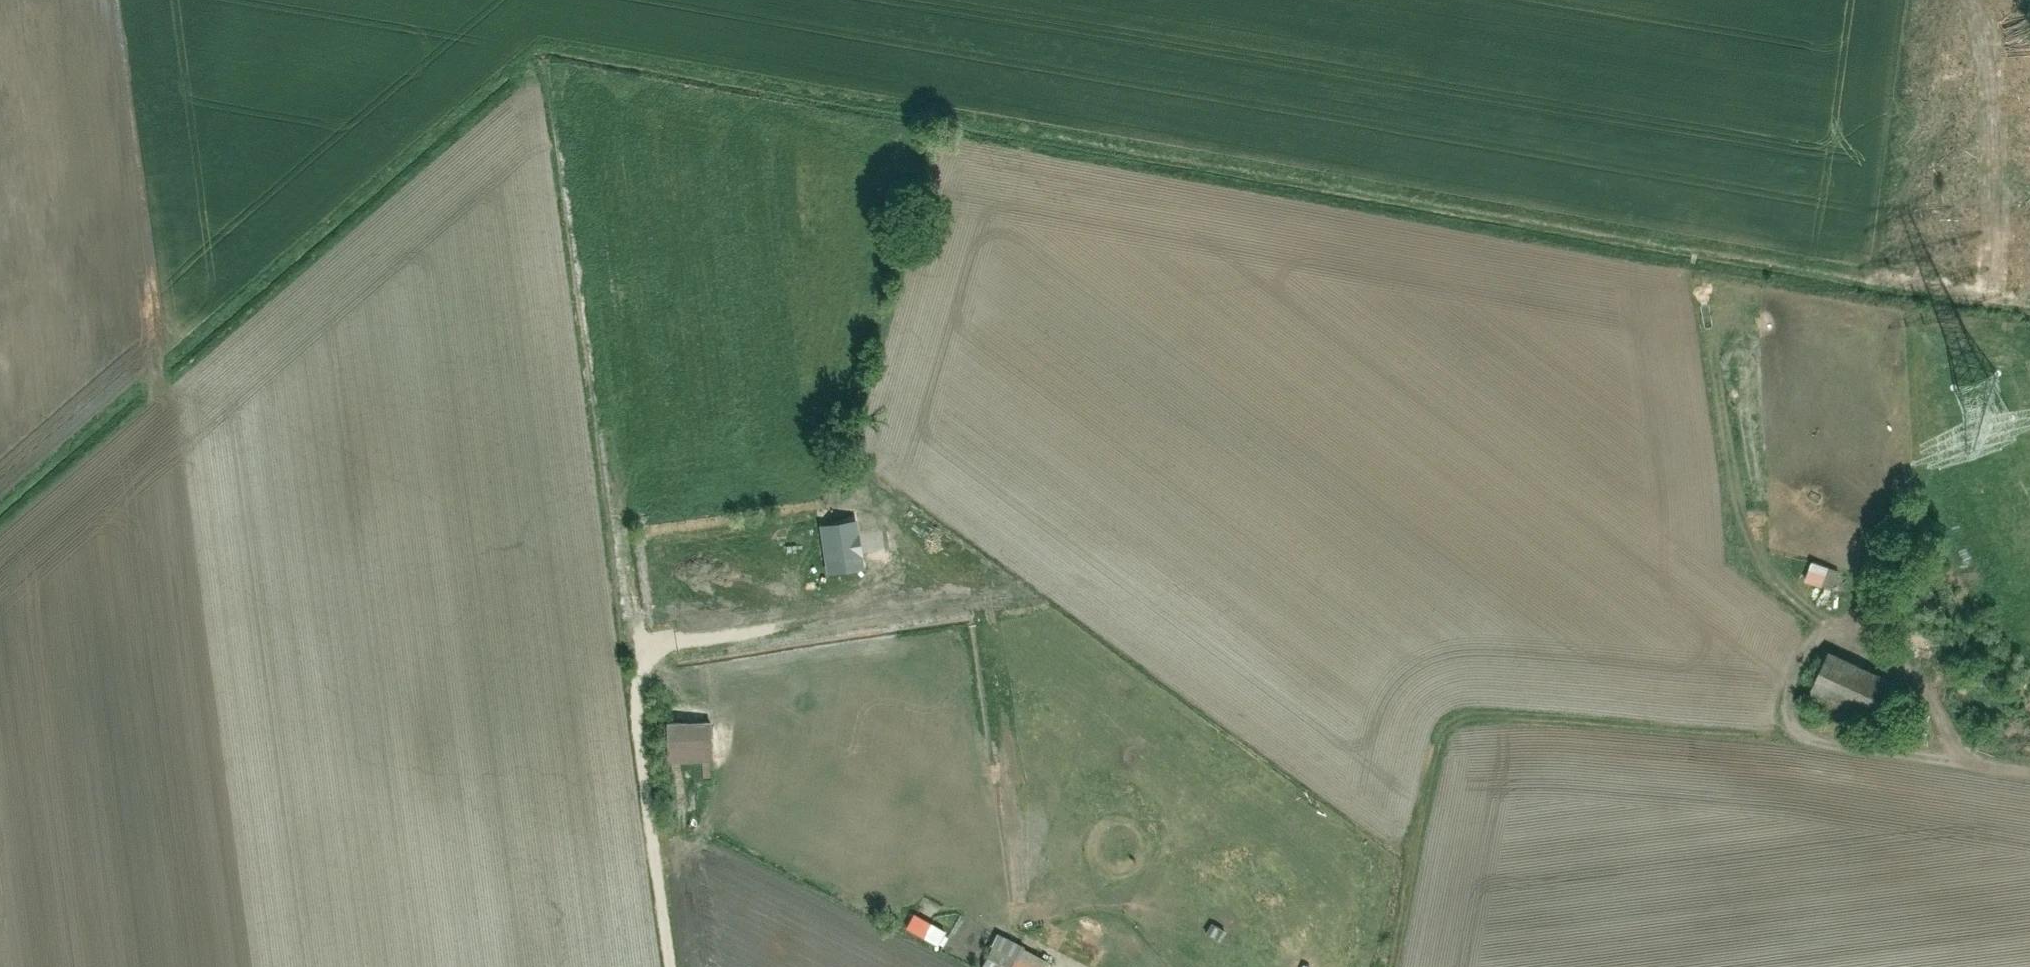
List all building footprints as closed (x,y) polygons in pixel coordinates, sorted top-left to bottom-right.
[(1821,585),(1827,565),(1809,559),(1802,580),(1821,585)] [(1900,676),(1831,648),(1816,684),(1885,712),(1900,676)] [(660,718),(660,758),(710,758),(709,718),(660,718)] [(903,927),(936,943),(944,928),(911,912),(903,927)] [(978,966),(1044,966),(1048,957),(993,932),(978,966)]
